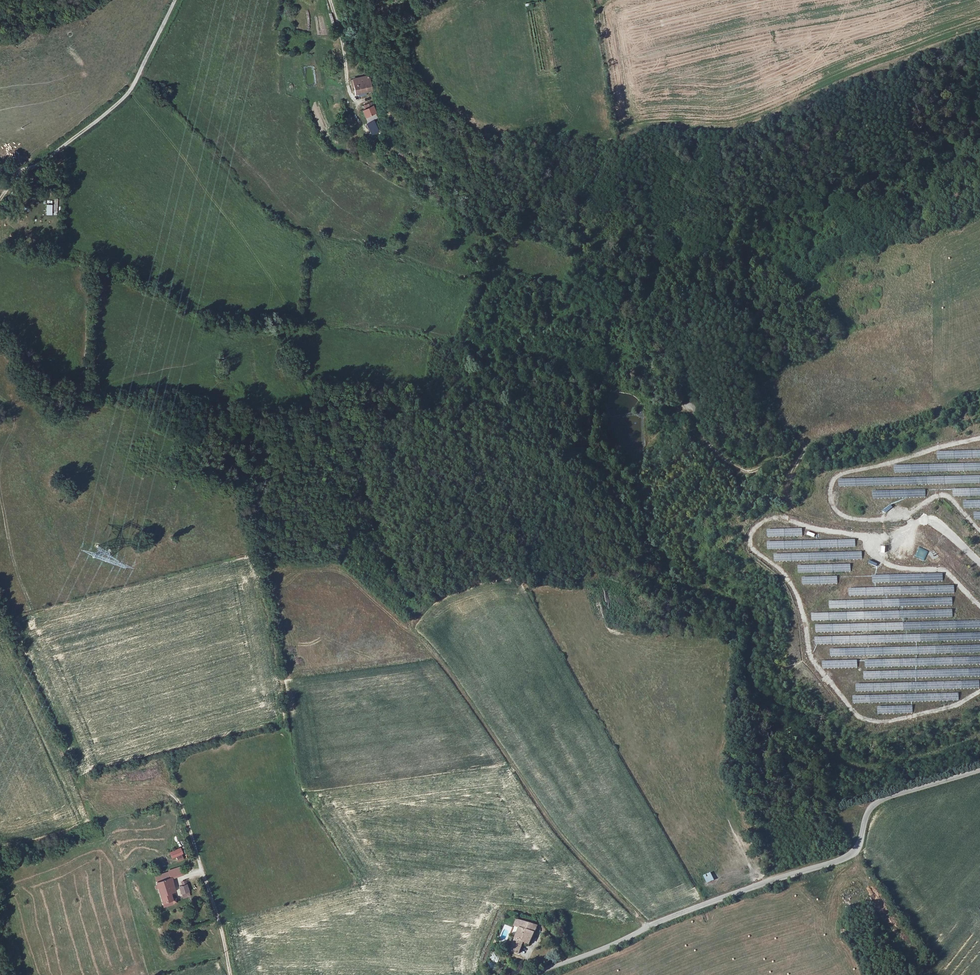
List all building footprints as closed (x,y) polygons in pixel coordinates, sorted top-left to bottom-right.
[(353,93),(374,90),(372,76),(354,78),(355,84),(352,85),(353,93)] [(367,109),(368,113),(365,114),(368,121),(378,117),(373,106),(367,109)] [(178,862),(185,860),(180,848),(169,852),(172,859),(176,858),(178,862)] [(703,875),(706,883),(714,880),(710,872),(703,875)] [(156,883),(163,903),(165,902),(166,905),(171,903),(168,894),(172,893),(169,879),(165,880),(163,876),(158,877),(159,882),(156,883)] [(185,883),(181,884),(183,888),(179,889),(182,896),(189,893),(185,883)] [(537,926),(522,921),(507,961),(510,963),(515,952),(519,953),(523,942),(530,944),(537,926)]
